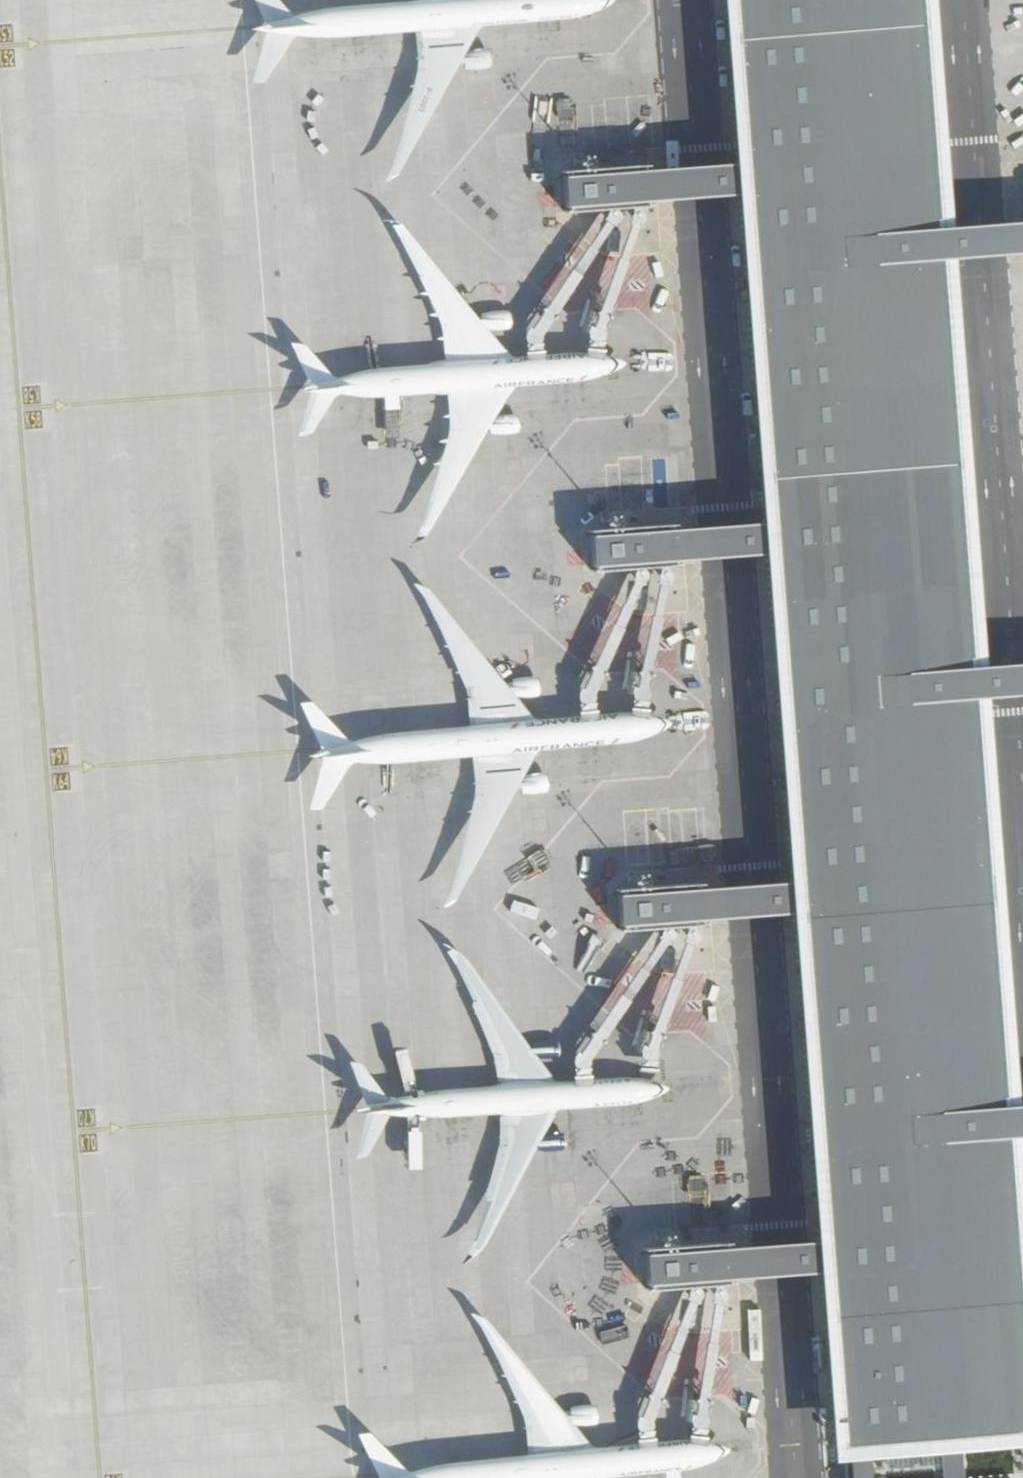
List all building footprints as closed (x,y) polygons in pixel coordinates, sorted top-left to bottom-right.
[(958,266),(1022,260),(1022,231),(956,237),(938,0),(721,0),(735,174),(566,185),(571,216),(738,203),(765,535),(592,545),(595,579),(767,565),(796,892),(618,902),(621,934),(798,920),(824,1252),(647,1263),(650,1296),(827,1280),(842,1472),(850,1470),(851,1477),(873,1477),(872,1468),(1022,1451),(1022,1115),(991,704),(1022,702),(1022,668),(989,671),(958,266)]
